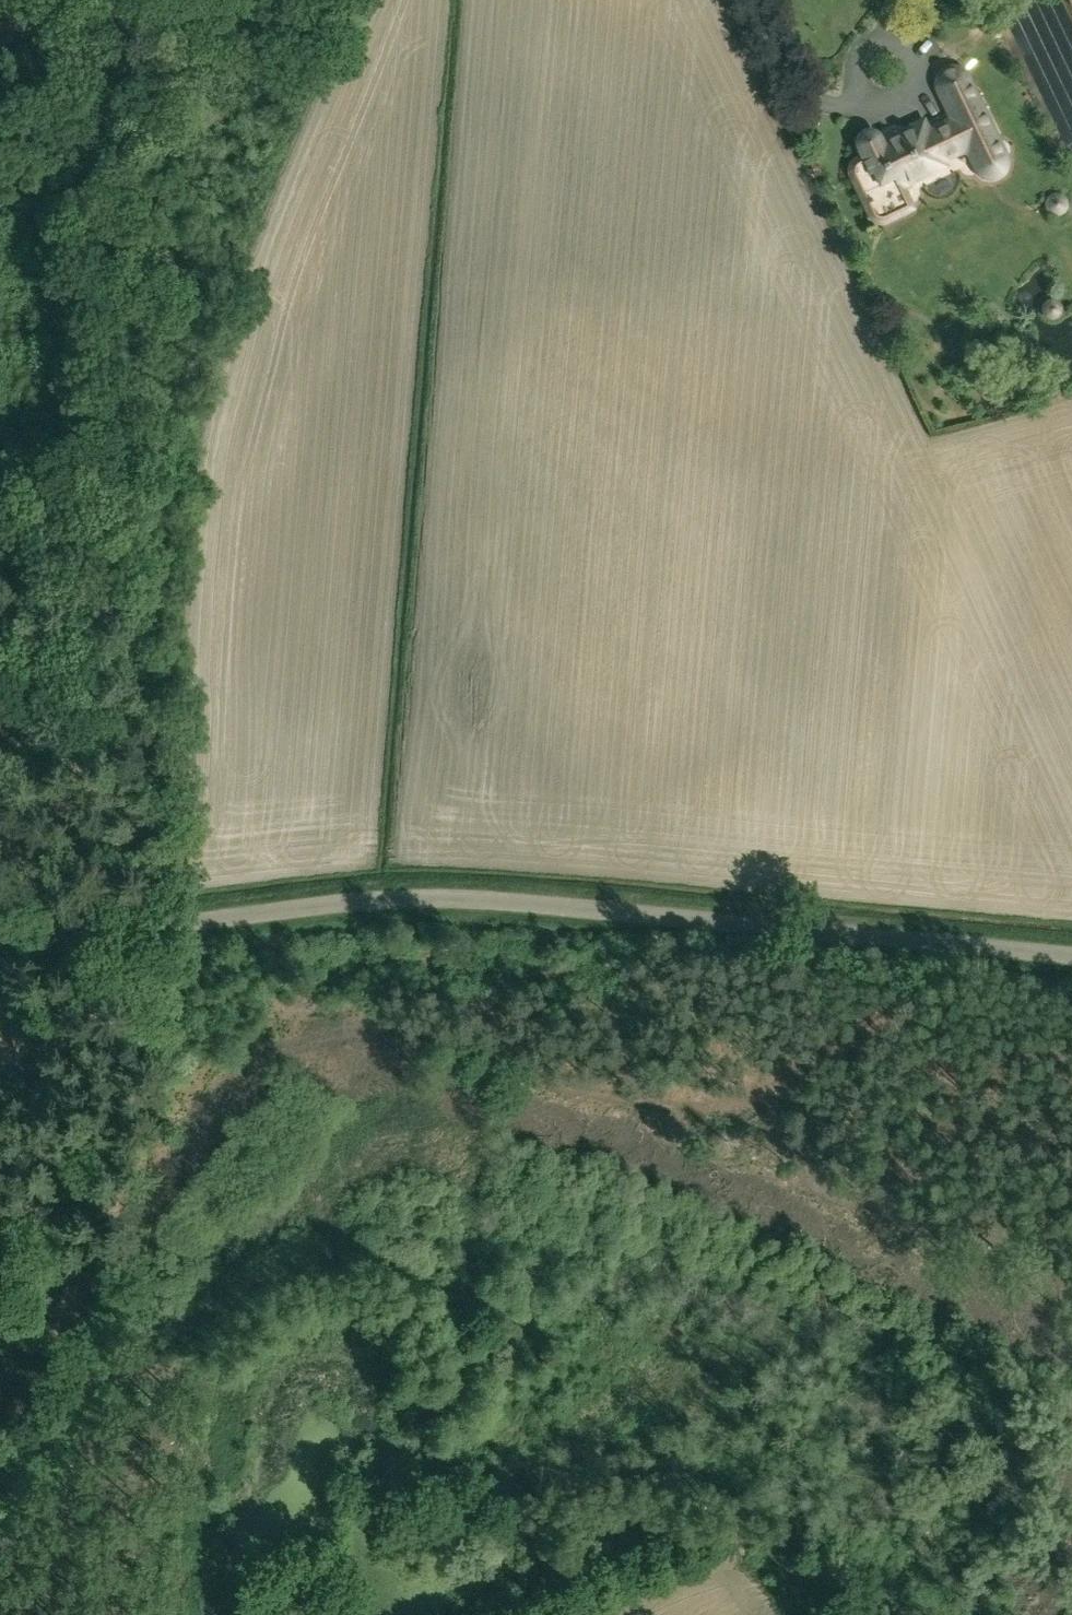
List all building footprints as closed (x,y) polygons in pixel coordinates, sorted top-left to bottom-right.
[(1006,156),(968,78),(967,76),(967,74),(965,73),(964,72),(963,70),(960,69),(959,68),(957,68),(954,67),(952,67),(949,68),(947,68),(944,70),(943,71),(941,72),(940,73),(939,74),(938,76),(938,78),(937,79),(937,81),(937,82),(936,84),(937,86),(937,87),(937,89),(938,91),(952,119),(928,130),(923,120),(881,141),(879,138),(879,137),(878,135),(877,134),(875,133),(872,132),(869,131),(868,131),(866,132),(865,132),(864,133),(862,133),(861,134),(860,135),(859,136),(859,138),(858,139),(858,140),(857,142),(857,143),(857,144),(858,146),(858,147),(863,156),(855,160),(854,161),(853,162),(852,163),(852,165),(851,166),(851,168),(850,169),(850,171),(850,172),(851,174),(851,175),(870,215),(871,216),(872,217),(873,218),(874,219),(877,221),(878,221),(881,221),(883,221),(885,221),(888,219),(889,218),(891,216),(892,215),(893,214),(894,212),(894,211),(894,209),(894,208),(894,206),(894,205),(893,203),(893,202),(888,193),(945,166),(942,161),(960,152),(962,151),(963,151),(964,151),(966,152),(967,153),(968,154),(969,155),(969,156),(970,157),(976,169),(976,170),(977,172),(978,173),(980,174),(981,175),(982,176),(984,177),(987,178),(989,178),(992,178),(995,178),(997,177),(1000,175),(1001,174),(1004,172),(1005,169),(1006,167),(1006,166),(1007,164),(1007,162),(1007,161),(1007,159),(1006,157),(1006,156)] [(806,164),(814,180),(818,177),(811,162),(806,164)]
